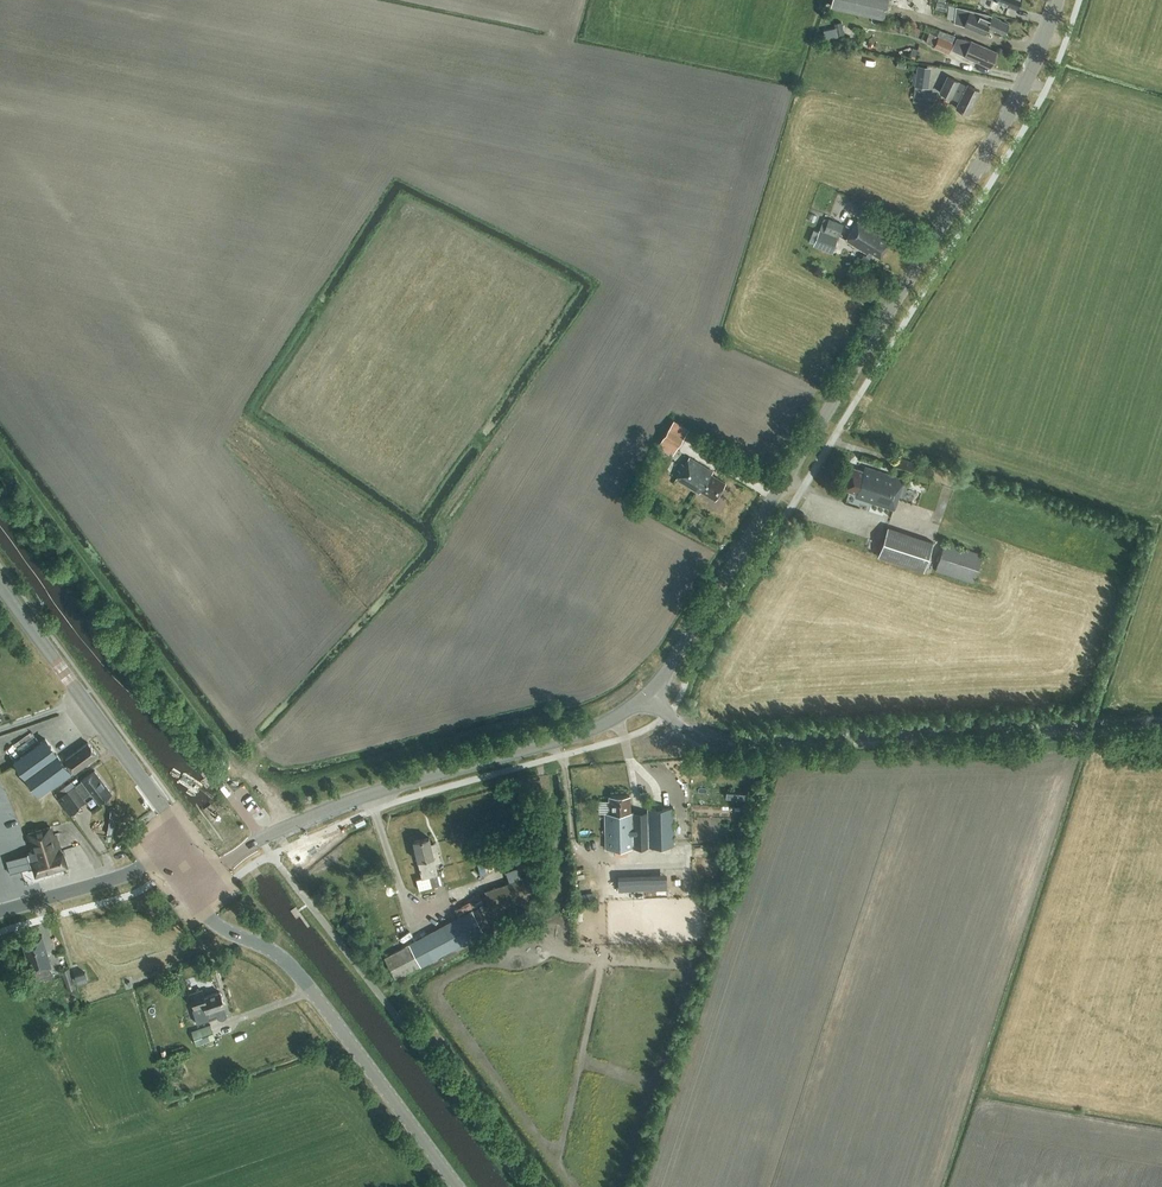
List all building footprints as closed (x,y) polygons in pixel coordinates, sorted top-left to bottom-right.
[(831,4),(883,16),(887,0),(832,0),(831,4)] [(990,7),(1003,13),(1007,4),(996,0),(993,0),(990,7)] [(1004,33),(1009,23),(999,19),(999,18),(985,12),(983,12),(956,6),(954,21),(983,34),(986,26),(991,29),(992,28),(1004,33)] [(955,35),(940,30),(938,35),(930,32),(926,41),(935,44),(934,47),(948,52),(955,35)] [(964,55),(964,56),(990,68),(997,51),(970,40),(970,41),(965,38),(956,37),(951,49),(964,55)] [(914,60),(917,48),(911,47),(908,59),(914,60)] [(895,67),(904,68),(905,61),(896,60),(895,67)] [(928,88),(931,67),(918,65),(917,72),(913,72),(912,84),(915,85),(915,86),(928,88)] [(967,85),(947,75),(940,90),(959,100),(956,107),(967,113),(979,90),(968,84),(967,85)] [(843,224),(828,218),(823,231),(819,230),(818,231),(813,229),(808,241),(814,244),(813,245),(832,253),(843,224)] [(879,257),(890,241),(879,235),(880,233),(859,219),(846,238),(867,252),(865,255),(863,253),(860,257),(867,262),(870,257),(870,256),(872,252),(879,257)] [(677,447),(683,435),(670,427),(663,439),(677,447)] [(680,471),(676,478),(699,492),(701,490),(714,498),(724,481),(711,473),(713,471),(689,457),(684,465),(681,464),(678,469),(680,471)] [(863,469),(850,465),(843,488),(856,492),(855,496),(894,508),(904,478),(864,465),(863,469)] [(923,571),(933,541),(888,526),(878,555),(923,571)] [(944,542),(935,569),(973,582),(982,554),(944,542)] [(16,747),(26,742),(23,737),(13,743),(16,747)] [(64,765),(44,738),(14,760),(39,795),(74,770),(74,771),(97,754),(87,741),(65,757),(68,762),(64,765)] [(112,792),(96,768),(83,778),(75,783),(84,796),(92,791),(99,801),(112,792)] [(79,807),(67,790),(57,797),(70,814),(79,807)] [(630,808),(630,795),(609,795),(609,812),(604,812),(605,847),(649,846),(649,845),(673,844),(672,807),(630,808)] [(739,824),(731,830),(737,838),(745,832),(739,824)] [(29,852),(6,859),(10,872),(33,865),(35,873),(64,864),(66,864),(64,857),(62,850),(61,850),(56,834),(54,834),(51,826),(28,833),(34,850),(29,852)] [(416,878),(419,889),(432,886),(429,875),(438,873),(435,862),(441,861),(437,848),(432,849),(429,837),(413,840),(422,877),(416,878)] [(635,888),(662,887),(661,865),(634,866),(635,888)] [(531,903),(530,900),(522,877),(485,890),(494,915),(531,903)] [(472,910),(384,957),(395,977),(455,945),(457,949),(469,942),(467,938),(482,930),(472,910)] [(53,974),(51,966),(42,934),(22,940),(31,971),(34,980),(53,974)] [(67,990),(76,987),(69,968),(61,970),(67,990)] [(77,981),(87,978),(85,970),(75,973),(77,981)] [(205,995),(203,988),(190,992),(195,1007),(204,1004),(209,1017),(217,1014),(219,1017),(221,1017),(224,1016),(225,1014),(225,1011),(223,1004),(224,1004),(219,990),(205,995)] [(197,1044),(215,1038),(211,1024),(192,1030),(197,1044)]
